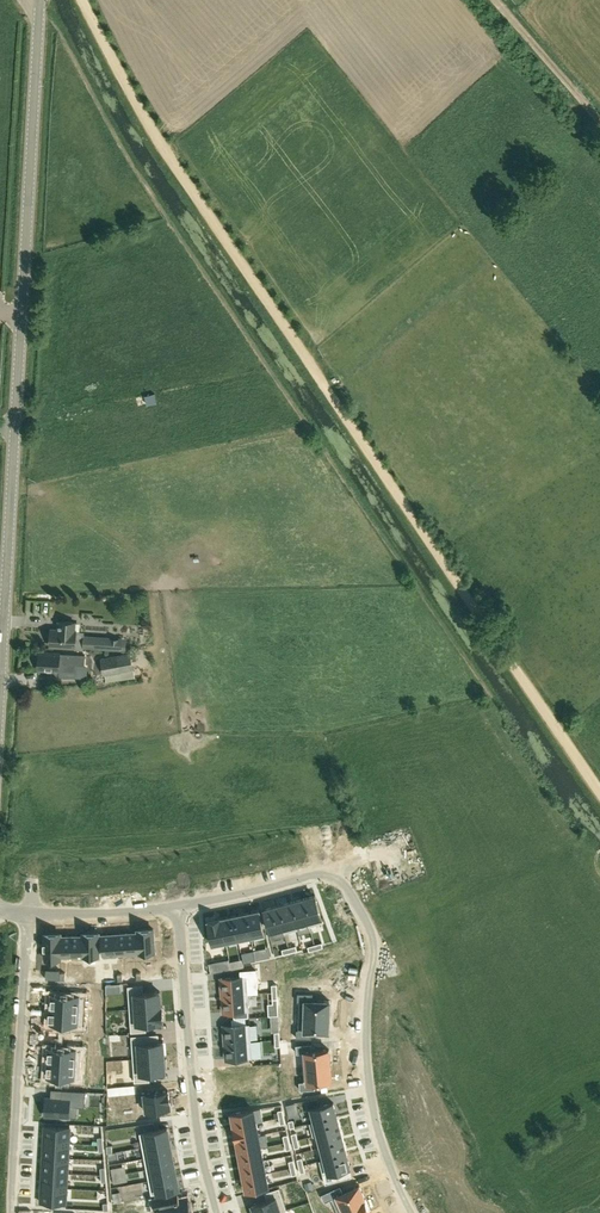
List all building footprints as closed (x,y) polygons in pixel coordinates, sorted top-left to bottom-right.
[(151,393),(152,404),(166,403),(164,392),(151,393)] [(32,613),(56,613),(56,599),(32,599),(32,613)] [(74,631),(74,622),(59,621),(59,630),(51,629),(50,645),(75,647),(76,631),(74,631)] [(84,635),(84,648),(120,650),(121,638),(84,635)] [(85,665),(85,655),(60,653),(40,652),(39,669),(59,670),(76,671),(76,664),(85,665)] [(135,677),(131,653),(118,656),(118,654),(100,657),(104,675),(105,675),(106,681),(135,677)] [(316,894),(303,897),(309,921),(311,925),(324,921),(316,894)] [(303,897),(290,901),(296,924),(309,921),(303,897)] [(290,901),(277,904),(283,928),(284,932),(297,929),(296,924),(290,901)] [(277,904),(263,908),(270,932),(283,928),(277,904)] [(260,909),(247,912),(252,936),(265,933),(260,909)] [(247,912),(233,914),(238,939),(252,936),(247,912)] [(233,914),(220,917),(225,941),(238,939),(233,914)] [(220,917),(207,920),(212,947),(226,944),(225,941),(220,917)] [(154,927),(141,928),(143,954),(155,953),(155,951),(156,951),(155,946),(154,927)] [(137,931),(128,932),(130,955),(143,954),(141,928),(137,929),(137,931)] [(99,931),(86,932),(86,957),(99,957),(99,955),(100,955),(100,943),(99,931)] [(58,932),(44,932),(44,944),(44,959),(58,958),(58,932)] [(61,932),(58,932),(58,958),(62,958),(62,956),(72,955),(72,957),(72,935),(61,935),(61,932)] [(82,935),(72,935),(72,957),(86,957),(86,932),(82,932),(82,935)] [(128,932),(115,933),(116,953),(128,953),(128,955),(130,955),(128,932)] [(115,933),(102,934),(103,949),(103,954),(104,954),(104,956),(117,956),(116,953),(115,933)] [(262,948),(255,950),(256,959),(264,958),(262,948)] [(239,959),(229,961),(231,968),(231,969),(241,967),(239,959)] [(241,976),(221,978),(222,995),(248,993),(258,992),(256,969),(240,970),(241,976)] [(161,1006),(160,991),(144,992),(143,984),(128,985),(130,1008),(162,1006),(161,1006)] [(279,986),(278,1004),(287,1004),(287,986),(279,986)] [(52,994),(51,1009),(84,1011),(85,996),(84,996),(85,989),(70,988),(70,995),(52,994)] [(298,992),(297,1001),(299,1001),(299,1015),(329,1016),(330,1000),(313,1000),(313,993),(298,992)] [(248,993),(222,995),(223,1012),(250,1010),(248,993)] [(163,1020),(162,1006),(130,1008),(131,1032),(147,1030),(146,1023),(162,1022),(162,1020),(163,1020)] [(340,1006),(332,1028),(341,1031),(349,1009),(340,1006)] [(49,1019),(50,1020),(50,1023),(68,1024),(67,1032),(82,1032),(83,1025),(84,1011),(51,1009),(51,1012),(49,1012),(49,1013),(51,1013),(50,1019),(49,1019)] [(296,1029),(296,1038),(311,1038),(312,1031),(329,1032),(329,1016),(299,1015),(298,1029),(296,1029)] [(250,1023),(224,1025),(225,1042),(251,1040),(250,1023)] [(164,1056),(163,1041),(159,1041),(147,1042),(147,1034),(132,1035),(133,1058),(164,1056)] [(251,1040),(225,1042),(226,1059),(252,1057),(251,1040)] [(49,1048),(48,1062),(81,1064),(82,1050),(81,1050),(82,1042),(67,1041),(66,1049),(49,1048)] [(311,1043),(296,1045),(297,1053),(302,1052),(303,1066),(331,1064),(329,1049),(312,1050),(311,1043)] [(167,1068),(167,1059),(165,1059),(164,1056),(133,1058),(135,1081),(150,1080),(149,1073),(165,1072),(165,1068),(167,1068)] [(48,1062),(47,1076),(65,1078),(64,1086),(79,1087),(80,1078),(81,1064),(48,1062)] [(304,1081),(300,1082),(300,1090),(315,1089),(314,1081),(332,1080),(331,1064),(303,1066),(304,1081)] [(46,1097),(45,1115),(69,1116),(70,1105),(85,1106),(86,1090),(62,1089),(62,1098),(46,1097)] [(166,1091),(136,1094),(137,1109),(167,1106),(166,1091)] [(334,1101),(310,1107),(314,1120),(337,1114),(334,1101)] [(255,1107),(231,1112),(233,1125),(257,1120),(255,1107)] [(314,1120),(310,1122),(313,1135),(317,1134),(341,1128),(337,1114),(314,1120)] [(257,1120),(233,1125),(235,1138),(260,1133),(257,1120)] [(44,1125),(43,1140),(71,1142),(71,1126),(44,1125)] [(169,1126),(140,1132),(142,1144),(171,1139),(169,1126)] [(341,1128),(317,1134),(320,1147),(344,1141),(341,1128)] [(260,1133),(235,1138),(238,1151),(262,1147),(260,1133)] [(171,1139),(142,1144),(145,1156),(173,1151),(171,1139)] [(43,1140),(42,1156),(70,1157),(71,1142),(43,1140)] [(344,1141),(320,1147),(324,1160),(348,1154),(344,1141)] [(262,1147),(238,1151),(240,1164),(265,1160),(262,1147)] [(173,1151),(145,1156),(147,1169),(176,1163),(173,1151)] [(324,1160),(320,1161),(323,1175),(351,1168),(348,1154),(324,1160)] [(42,1156),(41,1171),(69,1173),(70,1157),(42,1156)] [(265,1160),(240,1164),(243,1177),(267,1173),(265,1160)] [(176,1163),(147,1169),(149,1181),(178,1175),(176,1163)] [(41,1171),(40,1186),(68,1188),(69,1173),(41,1171)] [(267,1173),(243,1177),(245,1191),(270,1186),(267,1173)] [(178,1175),(149,1181),(152,1193),(181,1188),(178,1175)] [(341,1185),(322,1193),(325,1201),(332,1198),(338,1211),(366,1198),(359,1184),(343,1191),(341,1185)] [(40,1186),(40,1202),(67,1203),(68,1188),(40,1186)] [(255,1212),(273,1212),(287,1209),(280,1186),(265,1191),(267,1198),(252,1203),(255,1212)] [(120,1191),(113,1192),(115,1201),(122,1200),(120,1191)] [(179,1197),(159,1201),(160,1207),(162,1207),(163,1212),(188,1209),(186,1199),(179,1201),(179,1197)] [(338,1211),(338,1212),(372,1212),(366,1198),(338,1211)]
